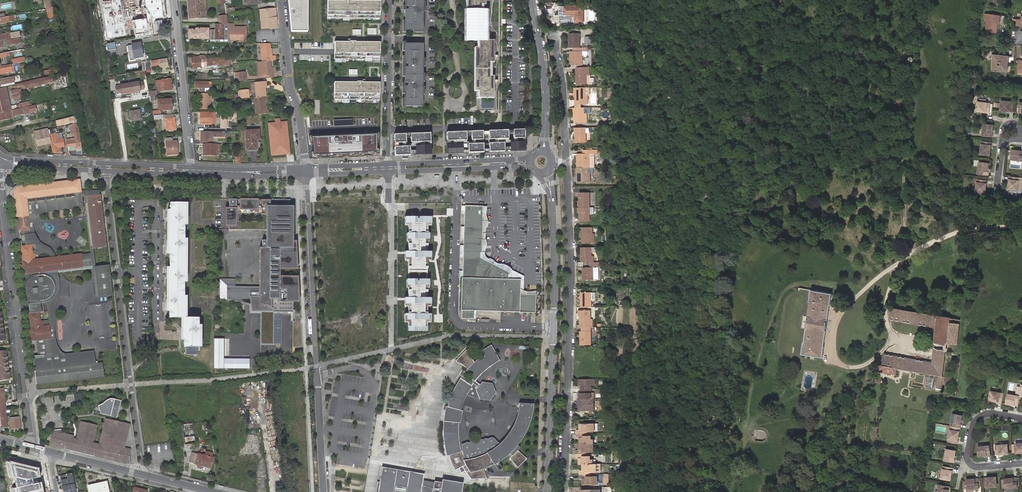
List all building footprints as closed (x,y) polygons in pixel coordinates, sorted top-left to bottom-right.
[(188,0),(189,19),(206,18),(205,12),(201,12),(201,13),(199,14),(198,0),(191,0),(188,0)] [(291,32),(308,32),(307,0),(289,0),(291,32)] [(404,31),(423,31),(424,0),(404,0),(404,31)] [(467,10),(467,32),(469,32),(471,32),(471,38),(477,38),(479,38),(479,45),(477,45),(475,45),(475,54),(475,88),(477,88),(479,88),(479,95),(481,95),(482,95),(489,95),(494,95),(494,74),(492,74),(490,74),(490,60),(493,60),(494,60),(495,38),(486,38),(486,17),(484,17),(482,17),(482,3),(484,3),(486,3),(486,0),(467,0),(467,10)] [(379,3),(327,3),(327,20),(379,21),(379,3)] [(583,22),(582,6),(564,6),(564,14),(574,15),(575,22),(583,22)] [(277,27),(275,8),(260,9),(261,27),(277,27)] [(136,14),(137,32),(152,31),(152,25),(160,24),(159,12),(136,14)] [(997,24),(997,15),(985,14),(984,18),(987,18),(985,32),(996,33),(997,24)] [(210,32),(209,43),(228,44),(227,26),(219,25),(215,25),(215,32),(210,32)] [(229,28),(230,39),(241,39),(241,41),(246,41),(246,28),(235,28),(229,28)] [(189,31),(189,39),(207,40),(207,29),(196,29),(196,31),(189,31)] [(575,47),(581,47),(581,33),(571,33),(571,45),(573,45),(573,47),(575,47)] [(21,42),(20,37),(0,41),(0,46),(21,42)] [(105,45),(106,51),(113,49),(112,43),(105,44),(105,45)] [(132,51),(133,60),(135,60),(134,56),(142,54),(140,43),(132,44),(132,45),(132,47),(133,49),(133,51),(132,51)] [(379,44),(336,43),(335,52),(335,60),(379,61),(379,44)] [(423,44),(404,43),(404,106),(422,106),(423,44)] [(270,49),(270,44),(260,44),(262,61),(270,60),(272,60),(272,57),(271,57),(270,49)] [(584,64),(584,47),(581,47),(575,47),(575,51),(576,51),(576,53),(574,53),(574,64),(584,64)] [(204,56),(199,56),(199,57),(191,58),(192,68),(200,67),(199,60),(202,60),(203,66),(220,64),(219,57),(204,59),(204,56)] [(1009,62),(1005,57),(995,56),(994,62),(995,62),(995,69),(1002,70),(1002,72),(1009,72),(1009,62)] [(167,59),(151,61),(152,66),(159,65),(159,67),(168,66),(167,63),(167,59)] [(270,60),(262,61),(261,61),(262,74),(272,73),(271,67),(270,60)] [(26,63),(20,64),(22,74),(30,71),(29,68),(27,69),(26,63)] [(590,66),(579,66),(579,81),(581,81),(581,83),(589,83),(589,74),(590,74),(590,66)] [(0,79),(0,85),(14,82),(13,76),(0,79)] [(24,88),(52,82),(51,77),(15,85),(15,86),(13,86),(13,88),(15,87),(16,88),(24,86),(24,88)] [(171,89),(170,79),(162,80),(162,81),(156,82),(157,86),(159,85),(160,90),(171,89)] [(119,84),(116,85),(117,93),(121,92),(140,90),(140,89),(143,88),(142,80),(138,81),(119,83),(119,84)] [(209,82),(194,81),(194,88),(199,88),(200,88),(200,91),(209,91),(209,88),(209,82)] [(266,96),(267,96),(266,87),(266,81),(256,82),(257,97),(265,96),(266,96)] [(379,84),(333,84),(333,101),(379,102),(379,84)] [(591,86),(577,87),(578,106),(580,106),(583,106),(583,104),(589,103),(589,94),(591,94),(591,86)] [(9,99),(6,88),(0,89),(0,101),(9,99)] [(13,99),(20,98),(19,94),(21,94),(20,90),(16,90),(12,90),(13,95),(12,95),(13,98),(13,99)] [(242,98),(250,97),(250,94),(246,94),(246,90),(242,91),(238,91),(239,98),(242,98)] [(209,100),(210,100),(210,94),(200,94),(200,109),(205,109),(205,104),(209,104),(209,100)] [(494,95),(489,95),(482,95),(481,105),(495,105),(495,96),(494,96),(494,95)] [(263,113),(267,113),(267,110),(266,110),(266,106),(267,106),(267,103),(266,104),(265,101),(265,96),(257,97),(255,97),(257,114),(263,113)] [(0,101),(0,113),(12,110),(9,99),(0,101)] [(171,99),(158,100),(159,110),(171,109),(171,99)] [(1014,102),(1001,100),(999,109),(1013,111),(1014,102)] [(991,103),(977,102),(976,111),(990,113),(991,103)] [(13,118),(13,116),(24,113),(24,114),(36,111),(35,105),(25,107),(20,108),(12,110),(0,113),(0,121),(13,118)] [(578,106),(576,106),(577,122),(589,122),(589,112),(587,112),(587,106),(586,106),(583,106),(580,106),(578,106)] [(129,111),(130,120),(139,119),(138,110),(129,111)] [(211,116),(214,116),(214,113),(200,113),(200,124),(211,124),(211,123),(211,116)] [(80,148),(76,116),(64,119),(52,122),(53,126),(57,126),(58,128),(62,127),(62,125),(64,124),(73,123),(73,125),(70,126),(70,128),(71,134),(74,134),(75,139),(67,140),(68,147),(76,146),(76,148),(76,150),(80,149),(80,148)] [(174,118),(165,119),(166,130),(175,130),(174,118)] [(286,143),(289,143),(287,122),(280,122),(280,119),(276,119),(276,123),(269,123),(273,154),(287,153),(286,143)] [(993,123),(983,122),(982,135),(991,136),(993,123)] [(588,142),(587,126),(577,126),(578,142),(588,142)] [(58,128),(54,129),(51,130),(51,129),(34,132),(38,146),(50,143),(49,135),(54,133),(53,132),(59,131),(59,129),(58,128)] [(526,150),(525,129),(447,132),(448,153),(526,150)] [(257,139),(259,139),(259,130),(247,130),(247,149),(257,149),(257,139)] [(203,144),(212,144),(212,137),(218,137),(224,137),(224,132),(201,132),(201,137),(202,137),(202,140),(201,140),(201,144),(203,144)] [(51,142),(53,152),(58,152),(57,147),(59,147),(64,146),(64,144),(63,139),(58,140),(58,142),(56,142),(54,135),(54,133),(49,135),(50,143),(51,142)] [(430,133),(394,135),(395,154),(395,156),(431,154),(430,133)] [(379,136),(313,138),(315,157),(379,155),(379,136)] [(169,150),(166,150),(167,155),(178,154),(177,149),(176,148),(176,147),(177,146),(177,141),(168,142),(165,142),(166,147),(169,146),(169,150)] [(991,142),(982,141),(980,154),(989,155),(991,142)] [(216,155),(216,144),(212,144),(203,144),(203,155),(216,155)] [(581,166),(590,166),(591,166),(596,166),(595,153),(598,153),(598,149),(593,149),(589,149),(587,149),(583,149),(584,152),(583,153),(583,155),(581,155),(581,166)] [(1011,149),(1009,160),(1021,161),(1021,158),(1021,151),(1011,149)] [(989,162),(979,160),(978,173),(987,174),(989,162)] [(581,166),(580,166),(580,182),(592,182),(591,172),(590,172),(590,166),(581,166)] [(1010,176),(1008,189),(1017,191),(1017,189),(1021,189),(1021,178),(1019,177),(1010,176)] [(987,179),(977,178),(976,191),(985,192),(987,179)] [(13,196),(13,201),(15,201),(17,217),(18,217),(20,232),(25,231),(29,230),(28,220),(29,221),(27,204),(40,203),(40,205),(41,208),(43,212),(83,207),(82,196),(81,192),(80,181),(24,188),(24,186),(20,187),(21,191),(17,196),(13,196)] [(581,205),(591,205),(591,191),(581,191),(581,205)] [(99,196),(99,192),(81,192),(82,196),(85,197),(94,266),(94,269),(97,296),(101,296),(98,275),(97,268),(94,248),(88,197),(99,196)] [(88,197),(94,248),(106,246),(100,195),(99,196),(88,197)] [(251,305),(251,312),(260,312),(260,345),(281,345),(281,312),(293,312),(293,301),(298,301),(298,276),(279,276),(279,269),(297,269),(297,240),(294,240),(294,206),(270,206),(270,200),(230,200),(230,208),(226,208),(226,227),(230,227),(230,230),(238,230),(238,214),(267,214),(267,240),(260,240),(260,287),(227,287),(227,299),(251,305)] [(40,203),(27,204),(29,221),(28,220),(29,230),(25,231),(26,240),(27,247),(31,246),(32,255),(34,255),(35,260),(55,258),(55,256),(54,252),(52,250),(51,249),(47,246),(44,245),(40,242),(37,237),(35,233),(34,226),(34,222),(36,218),(40,213),(43,212),(41,208),(40,205),(40,203)] [(171,210),(170,210),(168,210),(168,253),(170,253),(172,253),(172,267),(170,268),(168,267),(168,310),(169,310),(171,310),(171,317),(183,317),(183,339),(184,339),(187,339),(187,347),(201,347),(201,325),(199,325),(198,325),(198,318),(187,318),(187,296),(185,296),(183,296),(183,282),(185,282),(187,282),(187,239),(185,239),(183,239),(183,225),(185,225),(187,225),(187,203),(172,203),(171,210)] [(537,313),(537,295),(521,294),(521,282),(521,280),(509,279),(509,272),(481,259),(483,207),(464,206),(464,215),(464,227),(463,240),(462,278),(461,278),(460,311),(462,311),(461,319),(475,319),(476,311),(519,312),(537,313)] [(591,206),(581,206),(581,220),(591,220),(591,213),(595,213),(595,206),(591,206)] [(521,294),(537,295),(537,291),(524,291),(525,276),(484,257),(486,207),(483,207),(481,259),(509,272),(509,279),(521,280),(521,282),(521,294)] [(433,218),(405,218),(405,332),(432,332),(433,218)] [(593,232),(593,226),(583,226),(583,236),(583,242),(595,242),(595,235),(593,235),(593,232)] [(22,247),(23,262),(22,262),(24,274),(26,274),(31,273),(31,278),(30,280),(29,281),(27,283),(27,284),(27,285),(26,287),(26,288),(26,290),(27,290),(27,293),(28,293),(28,295),(29,296),(30,297),(31,297),(31,298),(32,299),(34,300),(35,304),(32,304),(30,304),(31,314),(30,314),(32,329),(30,329),(31,341),(38,340),(42,340),(54,339),(53,326),(49,327),(43,327),(43,322),(41,322),(39,313),(43,312),(42,303),(42,301),(43,301),(45,300),(50,297),(53,293),(54,289),(54,288),(54,286),(53,283),(52,280),(49,277),(48,277),(44,275),(41,275),(40,275),(38,275),(36,276),(34,276),(34,273),(92,266),(91,254),(82,255),(55,258),(35,260),(34,255),(32,255),(31,246),(27,247),(22,247)] [(591,246),(584,246),(584,249),(582,249),(582,261),(584,261),(584,266),(591,266),(599,266),(603,266),(603,262),(599,262),(594,262),(594,255),(592,255),(592,251),(592,246),(591,246)] [(57,274),(94,269),(94,266),(92,266),(34,273),(34,276),(36,276),(38,275),(40,275),(41,275),(44,275),(48,277),(49,277),(52,280),(53,283),(54,286),(54,288),(54,289),(53,293),(50,297),(45,300),(43,301),(42,301),(42,303),(47,302),(49,327),(53,326),(54,339),(42,340),(38,340),(39,348),(40,355),(47,355),(48,362),(56,361),(57,369),(70,367),(68,354),(64,355),(60,351),(55,339),(55,334),(55,328),(57,313),(59,306),(60,295),(60,284),(59,278),(57,274)] [(591,266),(584,266),(584,279),(599,279),(603,279),(603,266),(599,266),(591,266)] [(110,273),(98,275),(101,296),(113,294),(110,273)] [(832,292),(811,289),(810,300),(804,342),(802,353),(823,357),(825,345),(824,345),(830,303),(831,303),(832,292)] [(582,292),(582,307),(592,306),(592,291),(582,292)] [(951,317),(891,307),(889,318),(908,321),(907,326),(918,328),(918,323),(938,326),(935,341),(946,343),(946,340),(951,317)] [(582,315),(582,326),(590,326),(594,326),(594,318),(593,318),(592,310),(584,309),(584,311),(582,311),(582,315)] [(293,316),(293,347),(300,347),(301,316),(293,316)] [(956,338),(960,339),(964,319),(951,317),(946,340),(956,342),(956,338)] [(590,326),(582,326),(582,330),(582,332),(581,332),(581,344),(591,344),(590,326)] [(446,407),(460,410),(463,403),(464,399),(465,394),(465,393),(466,391),(467,389),(469,386),(470,385),(471,383),(472,382),(480,376),(491,367),(500,361),(491,345),(478,353),(472,356),(466,350),(455,361),(459,364),(460,363),(467,370),(460,379),(452,392),(446,407)] [(881,364),(880,369),(888,371),(889,366),(896,367),(914,370),(936,374),(938,374),(936,387),(939,388),(941,388),(948,350),(935,348),(932,361),(885,353),(883,364),(881,364)] [(0,352),(0,371),(1,380),(10,379),(8,365),(7,356),(7,351),(0,352)] [(36,371),(37,384),(106,375),(104,363),(96,364),(95,351),(68,354),(70,367),(57,369),(56,361),(48,362),(47,355),(40,355),(33,356),(35,368),(36,368),(36,371)] [(581,384),(581,388),(591,388),(592,385),(595,384),(595,378),(591,378),(590,378),(581,378),(581,384)] [(477,399),(480,399),(476,390),(478,386),(472,382),(470,385),(465,394),(477,399)] [(483,382),(478,388),(477,390),(481,398),(491,399),(496,392),(492,383),(483,382)] [(591,388),(581,388),(582,392),(582,398),(592,398),(592,392),(591,388)] [(1003,395),(990,392),(989,401),(1001,404),(1003,395)] [(1019,397),(1007,395),(1005,404),(1018,406),(1019,397)] [(120,404),(121,404),(122,400),(114,398),(112,398),(110,399),(108,400),(103,404),(97,407),(96,409),(94,412),(118,418),(119,414),(118,414),(120,404)] [(581,407),(581,409),(592,409),(601,409),(600,398),(592,398),(582,398),(579,398),(579,406),(581,407)] [(463,460),(461,451),(449,455),(449,457),(450,460),(452,464),(454,470),(457,469),(460,473),(465,470),(471,479),(487,478),(483,469),(489,467),(494,464),(504,459),(508,455),(511,457),(509,459),(517,469),(526,459),(517,451),(519,448),(517,446),(525,434),(532,419),(534,403),(519,403),(518,407),(517,419),(510,433),(498,444),(492,450),(486,453),(483,455),(474,458),(465,460),(463,460)] [(448,455),(449,455),(461,451),(462,451),(460,444),(458,432),(459,422),(461,422),(462,410),(460,410),(446,407),(445,407),(443,418),(443,421),(443,432),(444,442),(448,455)] [(962,413),(953,412),(950,424),(960,426),(962,413)] [(19,418),(11,419),(13,429),(21,428),(19,418)] [(49,446),(130,464),(130,456),(129,455),(130,449),(125,448),(129,431),(128,426),(119,424),(119,425),(116,425),(116,423),(106,421),(106,423),(103,423),(104,425),(104,427),(100,445),(93,443),(97,426),(94,426),(82,423),(81,427),(78,440),(73,439),(73,437),(63,434),(62,430),(53,431),(52,436),(49,446)] [(577,429),(577,433),(578,433),(588,433),(588,431),(591,431),(591,427),(594,427),(594,422),(580,423),(580,429),(577,429)] [(934,431),(945,434),(947,425),(936,423),(934,431)] [(959,431),(950,429),(948,442),(957,443),(959,431)] [(580,443),(593,443),(593,439),(591,439),(591,435),(588,435),(588,433),(578,433),(577,433),(577,438),(580,438),(580,443)] [(196,436),(184,437),(186,448),(191,447),(191,444),(196,444),(196,436)] [(465,442),(460,444),(462,451),(461,451),(463,460),(465,460),(474,458),(483,455),(486,453),(492,450),(498,444),(492,438),(489,437),(487,438),(484,438),(482,440),(479,439),(475,441),(469,441),(468,442),(465,442)] [(575,454),(587,453),(587,452),(590,451),(590,447),(593,447),(593,443),(580,443),(579,443),(579,449),(575,449),(575,454)] [(1007,445),(994,446),(995,455),(1008,454),(1007,445)] [(989,446),(977,447),(977,456),(990,455),(989,446)] [(956,451),(946,449),(944,462),(953,463),(956,451)] [(207,456),(192,452),(189,462),(211,469),(213,458),(212,458),(213,454),(208,452),(207,456)] [(587,455),(587,453),(575,454),(575,457),(580,458),(580,463),(583,463),(592,463),(592,459),(590,459),(590,455),(587,455)] [(449,455),(448,455),(446,455),(451,467),(454,475),(460,473),(457,469),(454,470),(452,464),(450,460),(449,457),(449,455)] [(6,461),(8,476),(15,478),(18,488),(12,489),(13,491),(44,491),(42,482),(33,484),(33,479),(41,478),(39,468),(6,461)] [(596,463),(592,463),(583,463),(583,469),(580,469),(580,474),(590,473),(590,471),(594,471),(594,468),(596,468),(596,463)] [(375,491),(461,491),(463,483),(442,479),(442,482),(434,481),(434,482),(433,489),(427,487),(422,485),(423,480),(423,475),(383,467),(380,482),(377,481),(375,491)] [(952,468),(943,467),(941,479),(950,481),(952,468)] [(60,475),(62,484),(74,482),(72,473),(60,475)] [(590,476),(590,473),(580,474),(580,478),(583,478),(583,484),(597,484),(597,479),(594,479),(594,476),(590,476)] [(996,478),(983,479),(984,488),(997,487),(996,478)] [(978,479),(966,481),(966,482),(966,488),(967,490),(979,489),(978,479)] [(1017,479),(1004,480),(1005,486),(1005,490),(1018,488),(1017,479)] [(423,480),(422,485),(427,487),(433,489),(434,482),(423,480)] [(63,486),(64,491),(76,491),(74,484),(63,486)] [(90,491),(109,491),(108,485),(99,487),(99,484),(88,486),(90,491)]
